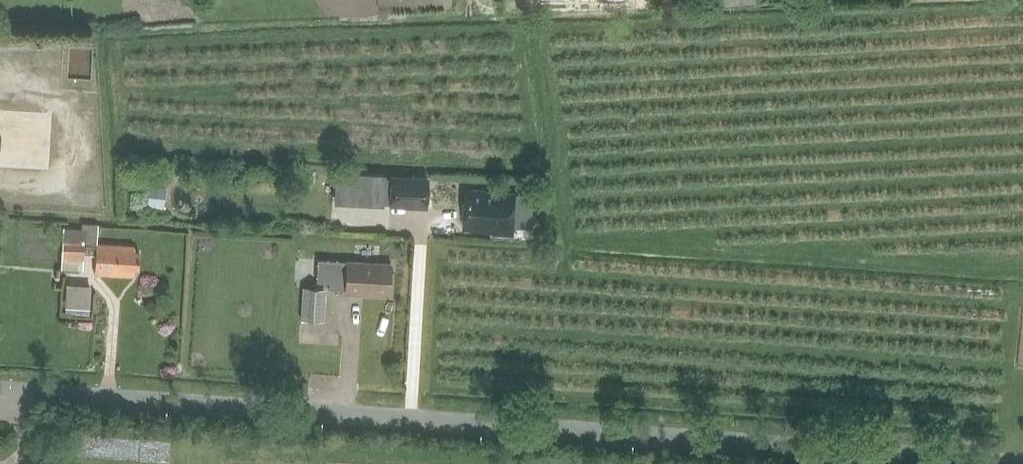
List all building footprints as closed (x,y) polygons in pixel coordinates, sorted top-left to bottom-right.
[(428,180),(392,178),(390,206),(426,208),(428,180)] [(491,210),(486,191),(473,191),(471,192),(467,192),(467,195),(465,197),(464,211),(466,213),(465,228),(494,230),(494,234),(514,235),(516,194),(491,210)] [(139,271),(139,253),(134,253),(134,247),(97,244),(98,226),(82,225),(82,230),(63,229),(61,269),(83,271),(84,248),(96,249),(95,275),(133,277),(133,270),(139,271)] [(345,291),(345,294),(390,296),(391,265),(347,262),(347,266),(330,265),(328,290),(345,291)] [(70,282),(69,310),(93,311),(94,283),(70,282)] [(326,289),(303,287),(301,319),(324,321),(326,289)]
